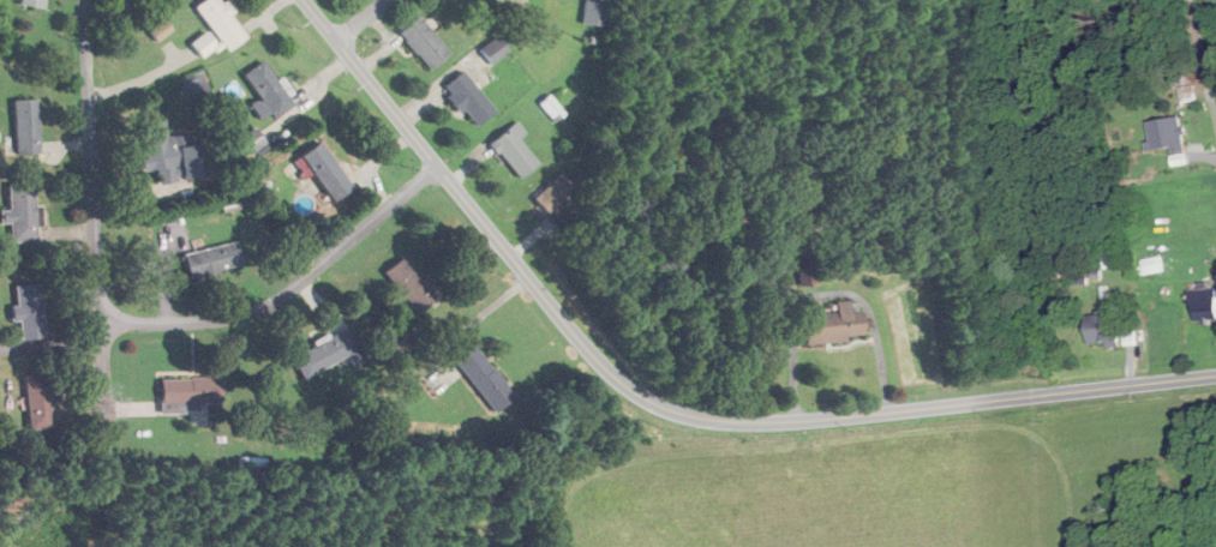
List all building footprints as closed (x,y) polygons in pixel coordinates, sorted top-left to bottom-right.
[(43,9),(44,0),(20,0),(19,5),(43,9)] [(227,51),(247,36),(220,0),(204,0),(195,7),(227,51)] [(586,24),(603,24),(603,8),(604,8),(604,0),(586,0),(586,24)] [(398,34),(431,70),(450,53),(418,16),(398,34)] [(190,44),(201,58),(217,46),(205,32),(190,44)] [(507,52),(496,37),(481,48),(492,63),(507,52)] [(275,118),(295,104),(264,60),(243,74),(275,118)] [(475,127),(495,111),(463,70),(443,86),(475,127)] [(210,89),(203,73),(182,83),(189,99),(210,89)] [(564,112),(550,94),(540,102),(555,120),(564,112)] [(15,155),(39,154),(38,99),(14,100),(15,155)] [(1182,117),(1147,122),(1151,151),(1171,149),(1172,162),(1182,160),(1181,156),(1187,155),(1182,117)] [(159,184),(202,178),(195,133),(167,137),(165,120),(139,124),(145,171),(157,170),(159,184)] [(527,132),(517,121),(490,143),(519,180),(539,164),(519,138),(527,132)] [(333,202),(352,189),(321,142),(287,165),(298,182),(314,172),(333,202)] [(535,199),(552,217),(579,190),(562,172),(535,199)] [(36,242),(36,184),(9,184),(9,211),(0,211),(0,224),(11,224),(11,242),(36,242)] [(220,275),(219,271),(242,265),(236,242),(184,255),(191,282),(220,275)] [(1143,263),(1147,276),(1165,271),(1161,257),(1143,263)] [(385,272),(416,315),(435,301),(404,258),(385,272)] [(43,340),(40,284),(16,286),(20,341),(43,340)] [(1208,289),(1208,286),(1191,287),(1192,322),(1215,321),(1215,288),(1208,289)] [(804,315),(805,343),(863,340),(861,311),(849,312),(848,302),(835,303),(836,313),(804,315)] [(1113,312),(1089,313),(1091,347),(1122,345),(1121,332),(1114,333),(1113,312)] [(293,355),(303,378),(350,358),(353,365),(364,360),(351,330),(293,355)] [(494,413),(514,398),(473,341),(452,356),(494,413)] [(26,375),(28,430),(54,429),(51,374),(26,375)] [(188,394),(190,403),(201,401),(200,392),(188,394)]
